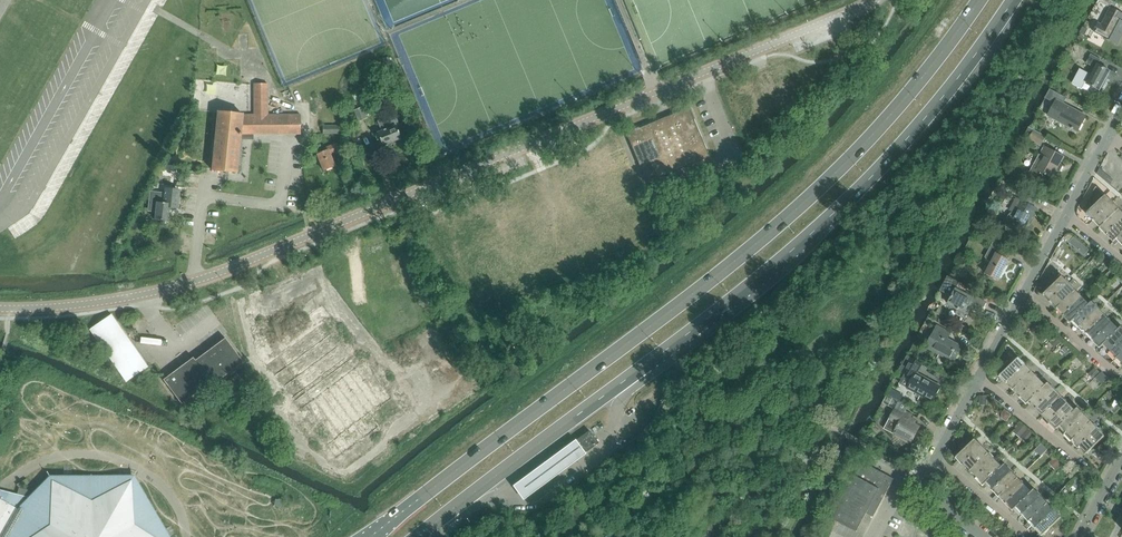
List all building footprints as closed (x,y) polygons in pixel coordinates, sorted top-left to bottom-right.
[(1095,32),(1117,44),(1120,38),(1119,37),(1121,32),(1121,14),(1114,10),(1110,16),(1112,17),(1106,28),(1099,24),(1095,32)] [(1091,54),(1086,63),(1095,68),(1095,69),(1091,76),(1089,75),(1090,74),(1081,70),(1073,84),(1076,86),(1082,89),(1086,82),(1087,83),(1087,84),(1100,90),(1110,71),(1098,65),(1101,59),(1091,54)] [(242,120),(243,115),(218,112),(212,170),(237,173),(241,135),(300,134),(300,115),(288,115),(288,120),(267,120),(267,84),(253,84),(254,120),(242,120)] [(1066,98),(1053,91),(1050,97),(1056,100),(1048,116),(1077,132),(1086,116),(1063,104),(1066,98)] [(359,121),(367,117),(363,106),(357,109),(354,110),(359,121)] [(626,134),(646,182),(655,179),(655,180),(659,178),(659,177),(708,156),(688,108),(638,129),(638,128),(634,129),(634,130),(626,134)] [(382,146),(385,145),(385,147),(389,145),(388,144),(401,138),(395,125),(374,134),(377,141),(380,140),(382,146)] [(1024,137),(1041,146),(1045,138),(1029,129),(1024,137)] [(317,155),(323,171),(335,166),(330,154),(339,151),(336,144),(324,148),(326,151),(317,155)] [(1030,172),(1048,182),(1051,177),(1053,178),(1053,177),(1052,177),(1056,170),(1060,172),(1063,165),(1060,163),(1064,157),(1044,146),(1040,155),(1030,172)] [(1007,170),(1004,176),(1009,179),(1012,173),(1007,170)] [(1112,203),(1105,195),(1105,196),(1096,187),(1084,208),(1088,212),(1087,213),(1094,220),(1112,203)] [(1008,226),(1023,234),(1036,208),(1032,206),(1035,199),(1022,192),(1019,199),(1021,201),(1008,226)] [(170,204),(164,203),(156,202),(155,220),(168,221),(170,204)] [(1094,220),(1101,227),(1119,210),(1112,203),(1094,220)] [(1107,234),(1121,220),(1121,213),(1119,210),(1101,227),(1107,234)] [(1114,241),(1121,233),(1121,220),(1107,234),(1114,241)] [(1074,237),(1069,242),(1074,246),(1078,240),(1074,237)] [(1006,258),(1009,251),(993,243),(985,257),(992,262),(985,274),(998,280),(1009,259),(1006,258)] [(1054,284),(1062,277),(1057,272),(1049,279),(1054,284)] [(948,276),(940,290),(941,291),(952,297),(951,298),(952,298),(949,303),(948,303),(948,304),(957,309),(959,310),(959,309),(964,312),(965,313),(968,305),(973,308),(981,312),(981,311),(985,303),(986,303),(973,296),(972,298),(962,292),(966,286),(949,277),(948,276)] [(1051,301),(1069,284),(1062,277),(1054,284),(1044,294),(1051,301)] [(1051,301),(1057,308),(1076,291),(1069,284),(1051,301)] [(1057,308),(1064,315),(1082,298),(1076,291),(1057,308)] [(1064,315),(1071,322),(1092,302),(1091,302),(1088,304),(1082,298),(1064,315)] [(1074,320),(1080,326),(1098,309),(1092,302),(1071,322),(1071,323),(1074,320)] [(1080,326),(1087,333),(1105,316),(1098,309),(1080,326)] [(1112,323),(1105,316),(1087,333),(1094,340),(1112,323)] [(1118,330),(1112,323),(1094,340),(1100,347),(1118,330)] [(93,334),(125,377),(139,368),(106,324),(93,334)] [(960,325),(957,330),(966,334),(968,329),(960,325)] [(926,347),(954,362),(962,347),(947,339),(951,333),(937,326),(926,347)] [(1100,347),(1101,348),(1103,345),(1110,351),(1121,340),(1121,328),(1121,327),(1118,330),(1100,347)] [(163,380),(181,404),(210,383),(212,385),(243,362),(225,338),(195,360),(193,358),(163,380)] [(1116,358),(1121,353),(1121,340),(1110,351),(1116,358)] [(907,388),(933,402),(941,387),(915,373),(918,369),(920,370),(923,364),(910,357),(907,363),(911,365),(906,375),(912,378),(907,388)] [(1000,376),(1007,383),(1025,365),(1018,358),(1000,376)] [(1032,372),(1025,365),(1007,383),(1014,390),(1032,372)] [(1039,379),(1032,372),(1014,390),(1021,397),(1039,379)] [(1021,397),(1027,404),(1048,383),(1045,386),(1039,379),(1021,397)] [(1030,401),(1037,408),(1055,390),(1048,383),(1027,404),(1028,404),(1030,401)] [(1037,408),(1043,415),(1062,397),(1055,390),(1037,408)] [(1043,415),(1050,422),(1068,404),(1062,397),(1043,415)] [(1075,411),(1068,404),(1050,422),(1057,429),(1061,425),(1075,411)] [(889,420),(884,429),(894,434),(911,443),(919,427),(908,421),(912,415),(896,406),(889,420)] [(1060,426),(1066,433),(1085,415),(1078,408),(1061,425),(1057,429),(1060,426)] [(1066,433),(1073,440),(1091,422),(1085,415),(1066,433)] [(1073,440),(1080,447),(1098,429),(1091,422),(1073,440)] [(1098,429),(1080,447),(1087,454),(1105,436),(1098,429)] [(589,431),(576,441),(585,453),(599,443),(589,431)] [(957,457),(964,464),(982,447),(975,439),(957,457)] [(585,454),(575,440),(512,486),(523,500),(585,454)] [(964,464),(970,471),(988,454),(982,447),(964,464)] [(970,471),(977,478),(995,460),(988,454),(970,471)] [(984,485),(1005,465),(1004,464),(1001,467),(995,460),(977,478),(984,485)] [(832,517),(831,517),(831,518),(821,536),(858,536),(861,531),(870,515),(873,516),(873,517),(894,479),(893,478),(893,479),(863,463),(863,462),(855,476),(854,475),(854,476),(832,517)] [(1052,462),(1046,468),(1051,473),(1057,467),(1052,462)] [(987,482),(993,489),(1011,472),(1005,465),(984,485),(987,482)] [(993,489),(1000,496),(1018,479),(1011,472),(993,489)] [(134,476),(49,476),(29,497),(0,490),(0,536),(170,536),(134,476)] [(1000,496),(1007,503),(1025,485),(1018,479),(1000,496)] [(1007,503),(1013,510),(1034,490),(1034,489),(1031,492),(1025,485),(1007,503)] [(1016,507),(1023,514),(1041,497),(1034,490),(1013,510),(1014,510),(1016,507)] [(1023,514),(1029,521),(1048,504),(1041,497),(1023,514)] [(1029,521),(1036,528),(1054,510),(1048,504),(1029,521)] [(1054,510),(1036,528),(1043,535),(1061,518),(1054,510)]
